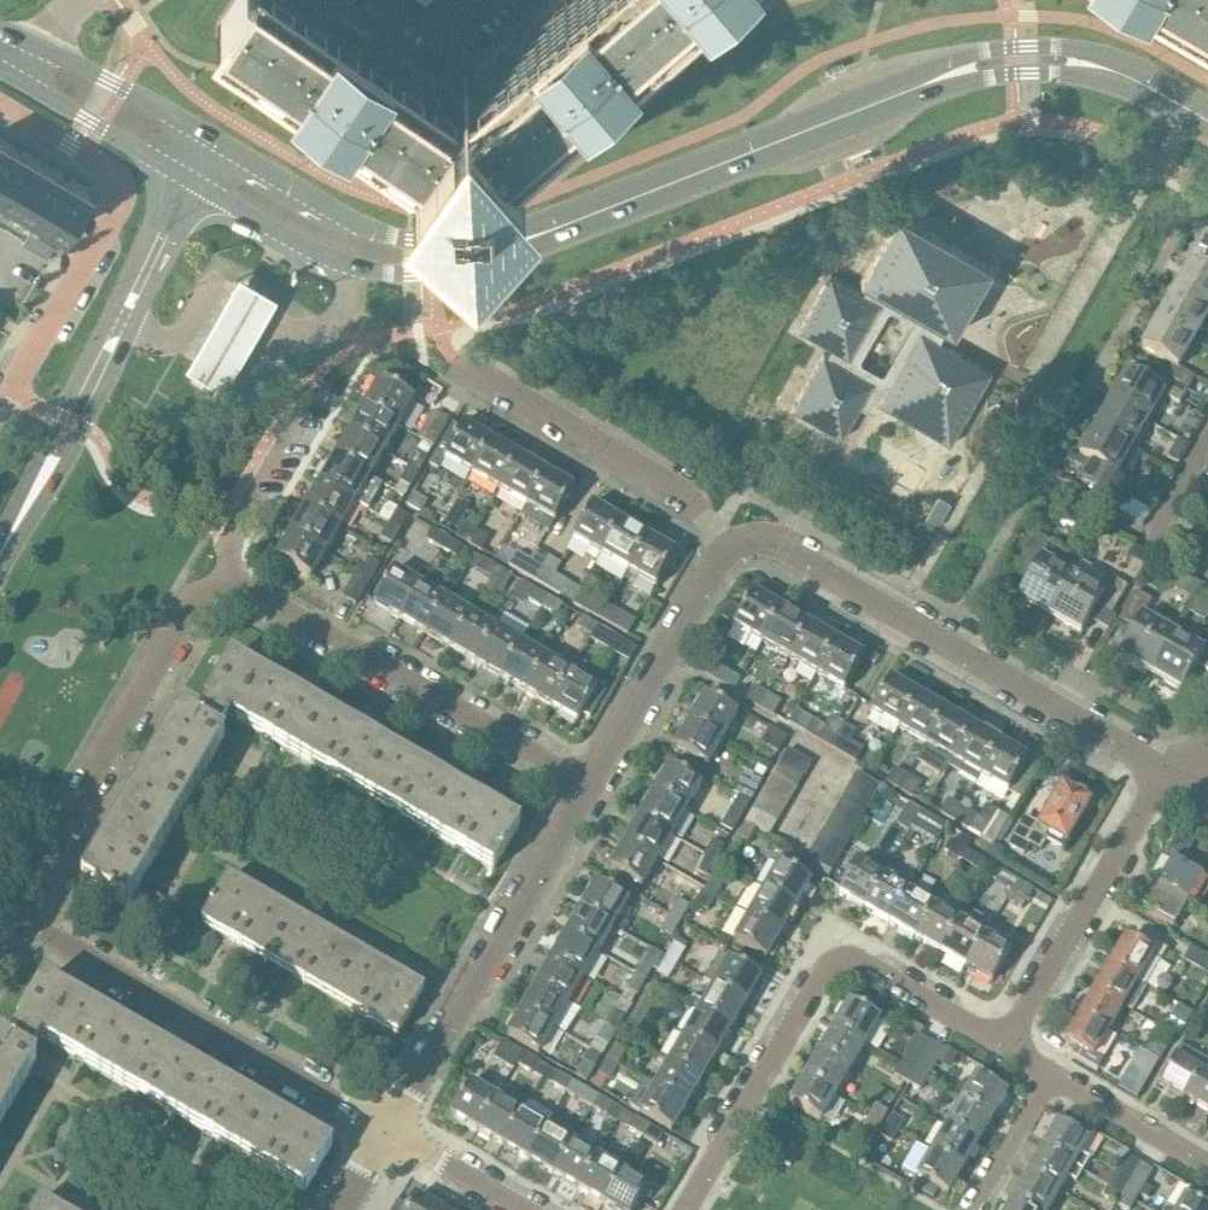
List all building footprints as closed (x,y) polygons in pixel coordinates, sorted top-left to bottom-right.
[(216,23),(217,24),(266,58),(315,91),(364,124),(408,154),(414,145),(416,147),(446,104),(452,95),(441,88),(445,82),(440,83),(435,79),(436,77),(428,71),(410,59),(402,53),(401,55),(390,48),(391,46),(389,45),(388,46),(379,40),(370,34),(371,33),(354,21),(337,9),(336,11),(326,4),(327,2),(325,1),(324,2),(320,0),(230,0),(230,1),(221,14),(216,21),(217,22),(216,23)] [(468,80),(474,87),(519,141),(520,141),(520,142),(522,161),(523,163),(532,156),(533,155),(534,154),(531,150),(532,149),(541,141),(541,142),(542,141),(542,140),(559,125),(560,126),(561,125),(560,124),(561,124),(562,123),(569,117),(569,116),(570,115),(571,116),(572,115),(571,114),(589,99),(589,100),(591,99),(590,99),(595,94),(600,90),(601,91),(602,90),(601,89),(610,81),(618,74),(619,75),(620,74),(620,73),(630,64),(631,65),(632,64),(631,63),(649,48),(650,48),(651,47),(650,47),(660,38),(661,39),(662,38),(661,37),(679,22),(679,23),(681,22),(680,21),(690,12),(691,13),(692,12),(691,11),(704,0),(552,0),(535,15),(536,16),(539,19),(511,43),(508,40),(507,39),(476,66),(477,67),(479,70),(472,77),(472,78),(468,80)] [(1207,14),(1207,13),(1207,0),(1183,0),(1207,14)] [(414,145),(408,154),(413,157),(410,161),(419,168),(419,169),(422,171),(425,173),(433,178),(451,190),(451,191),(453,193),(454,193),(471,204),(473,200),(477,203),(491,191),(494,188),(510,174),(516,169),(520,165),(521,165),(524,163),(523,163),(522,161),(520,142),(520,141),(519,141),(474,87),(468,80),(466,77),(468,75),(466,72),(463,76),(464,78),(459,82),(445,82),(441,88),(452,95),(446,104),(416,147),(414,145)] [(91,190),(67,176),(42,161),(18,147),(0,137),(0,193),(17,203),(41,217),(29,237),(55,252),(91,190)] [(832,347),(837,350),(833,357),(828,354),(823,351),(791,406),(842,436),(860,404),(867,392),(880,400),(879,402),(880,402),(950,443),(992,371),(938,339),(933,336),(940,323),(946,326),(955,332),(994,265),(900,210),(861,278),(869,282),(874,286),(869,295),(864,292),(830,272),(798,327),(832,347)] [(1204,239),(1187,269),(1207,280),(1207,242),(1204,239)] [(831,244),(824,256),(828,259),(835,247),(831,244)] [(276,287),(237,265),(212,309),(185,356),(223,379),(252,329),(276,287)] [(1187,269),(1172,296),(1207,316),(1207,280),(1187,269)] [(1172,296),(1157,323),(1192,344),(1207,316),(1172,296)] [(1156,377),(1186,394),(1195,379),(1178,369),(1192,344),(1157,323),(1142,349),(1165,362),(1156,377)] [(200,384),(212,391),(218,381),(206,374),(200,384)] [(1186,394),(1156,377),(1150,388),(1127,374),(1110,403),(1148,425),(1164,396),(1180,405),(1186,394)] [(400,390),(415,399),(422,387),(407,378),(400,390)] [(365,407),(391,422),(400,428),(415,403),(379,382),(365,407)] [(1148,425),(1110,403),(1094,431),(1132,453),(1148,425)] [(391,422),(365,407),(350,433),(385,454),(400,428),(391,422)] [(419,440),(433,448),(448,422),(434,414),(419,440)] [(444,462),(471,477),(491,443),(463,427),(461,431),(452,426),(429,467),(438,472),(444,462)] [(1079,457),(1087,462),(1083,470),(1077,480),(1121,505),(1131,486),(1125,483),(1140,457),(1132,453),(1094,431),(1079,457)] [(335,458),(371,479),(385,454),(350,433),(335,458)] [(1177,440),(1167,458),(1178,464),(1188,446),(1177,440)] [(499,493),(519,459),(491,443),(471,477),(499,493)] [(408,467),(419,473),(428,458),(416,452),(408,467)] [(321,483),(356,504),(371,479),(335,458),(321,483)] [(526,509),(546,475),(519,459),(499,493),(526,509)] [(395,492),(404,498),(409,488),(410,489),(419,473),(408,467),(399,482),(400,483),(395,492)] [(546,475),(526,509),(554,525),(573,491),(546,475)] [(356,504),(321,483),(306,509),(341,529),(356,504)] [(938,494),(924,520),(936,527),(951,501),(938,494)] [(413,496),(406,507),(420,516),(427,504),(413,496)] [(379,519),(389,524),(400,531),(408,517),(397,510),(388,504),(379,519)] [(600,558),(621,522),(593,506),(572,541),(600,558)] [(341,529),(306,509),(291,533),(327,554),(341,529)] [(628,574),(649,539),(621,522),(600,558),(628,574)] [(462,523),(454,537),(468,545),(476,531),(462,523)] [(1197,542),(1207,548),(1207,523),(1197,542)] [(400,531),(389,524),(380,539),(392,546),(400,531)] [(432,529),(426,540),(441,549),(447,538),(432,529)] [(476,531),(468,545),(481,553),(489,539),(476,531)] [(327,554),(291,533),(276,560),(311,581),(327,554)] [(1048,617),(1071,576),(1042,559),(1051,544),(1035,535),(1019,563),(1034,572),(1018,600),(1048,617)] [(447,538),(441,549),(456,558),(463,547),(447,538)] [(649,539),(628,574),(655,590),(675,554),(649,539)] [(535,583),(549,559),(535,551),(529,561),(517,554),(509,568),(535,583)] [(360,573),(371,580),(380,565),(369,559),(360,573)] [(549,559),(535,583),(573,605),(581,591),(555,576),(561,566),(549,559)] [(482,560),(476,570),(491,579),(497,568),(482,560)] [(497,568),(491,579),(506,587),(512,577),(498,569),(497,568)] [(400,621),(420,585),(395,570),(374,606),(400,621)] [(341,598),(355,606),(371,580),(360,573),(357,572),(341,598)] [(1183,575),(1175,588),(1193,598),(1201,585),(1183,575)] [(1071,576),(1048,617),(1080,635),(1096,608),(1111,616),(1127,588),(1111,579),(1103,594),(1071,576)] [(425,635),(446,600),(420,585),(400,621),(425,635)] [(542,609),(548,597),(533,588),(526,600),(542,609)] [(1207,603),(1207,592),(1202,588),(1196,600),(1202,604),(1207,603)] [(1149,675),(1173,634),(1143,617),(1151,602),(1135,592),(1119,621),(1134,629),(1118,657),(1149,675)] [(721,619),(734,627),(733,629),(761,645),(781,611),(753,595),(743,612),(729,605),(721,619)] [(548,597),(542,609),(556,617),(563,606),(548,597)] [(600,621),(608,607),(594,599),(586,613),(600,621)] [(446,600),(425,635),(450,650),(471,615),(446,600)] [(608,607),(600,621),(627,637),(635,623),(608,607)] [(781,611),(761,645),(789,661),(809,627),(781,611)] [(476,665),(496,629),(471,615),(450,650),(476,665)] [(583,617),(576,629),(592,638),(599,627),(583,617)] [(599,627),(592,638),(607,646),(613,635),(599,627)] [(809,627),(789,661),(816,677),(836,643),(809,627)] [(501,679),(521,644),(496,629),(476,665),(501,679)] [(1149,675),(1181,693),(1196,665),(1207,672),(1207,641),(1202,651),(1173,634),(1149,675)] [(836,643),(816,677),(843,693),(863,659),(836,643)] [(526,694),(547,659),(521,644),(501,679),(526,694)] [(551,709),(572,673),(547,659),(526,694),(551,709)] [(234,721),(260,677),(231,660),(205,704),(208,706),(196,726),(179,717),(81,884),(126,911),(224,743),(219,740),(231,719),(234,721)] [(579,661),(572,673),(551,709),(577,724),(582,716),(589,720),(588,720),(590,721),(606,693),(597,688),(582,680),(590,667),(579,661)] [(712,664),(704,677),(733,693),(741,680),(712,664)] [(234,721),(299,759),(325,714),(260,677),(234,721)] [(898,731),(918,697),(889,681),(870,715),(898,731)] [(746,702),(760,710),(769,696),(754,687),(754,688),(746,702)] [(769,696),(760,710),(773,717),(781,703),(769,696)] [(689,723),(723,742),(738,716),(705,697),(689,723)] [(918,697),(898,731),(924,747),(925,747),(945,713),(918,697)] [(948,771),(949,769),(952,763),(973,729),(945,713),(925,747),(920,755),(948,771)] [(299,759),(364,797),(390,752),(325,714),(299,759)] [(812,721),(804,735),(830,750),(845,726),(831,718),(825,728),(812,721)] [(723,742),(689,723),(675,749),(708,768),(723,742)] [(845,726),(830,750),(855,765),(863,751),(850,743),(856,733),(845,726)] [(770,728),(761,744),(778,754),(787,739),(770,728)] [(979,779),(985,770),(1000,745),(973,729),(953,763),(952,763),(949,769),(976,784),(979,779)] [(1000,745),(985,770),(979,779),(1007,795),(1027,761),(1000,745)] [(780,763),(804,776),(811,764),(787,750),(780,763)] [(390,752),(364,797),(429,834),(455,790),(390,752)] [(804,776),(780,763),(773,775),(797,788),(804,776)] [(654,794),(687,813),(702,787),(669,768),(654,794)] [(894,769),(885,783),(899,791),(908,776),(894,769)] [(750,804),(763,780),(747,771),(734,794),(738,797),(750,804)] [(850,786),(873,800),(881,787),(857,773),(850,786)] [(797,788),(773,775),(766,786),(790,800),(797,788)] [(908,776),(899,791),(912,799),(921,784),(908,776)] [(790,800),(766,786),(759,798),(783,812),(790,800)] [(842,798),(866,813),(873,800),(850,786),(842,798)] [(1025,819),(1008,848),(1024,857),(1030,847),(1041,853),(1047,842),(1062,851),(1089,805),(1086,803),(1083,799),(1080,797),(1079,796),(1073,796),(1061,789),(1039,827),(1025,819)] [(455,790),(429,834),(493,872),(519,827),(455,790)] [(687,813),(654,794),(639,819),(672,838),(687,813)] [(732,834),(741,818),(750,804),(738,797),(730,812),(721,827),(732,834)] [(783,812),(759,798),(752,811),(776,825),(783,812)] [(835,810),(859,825),(866,813),(842,798),(835,810)] [(948,801),(940,815),(953,823),(962,808),(948,801)] [(986,805),(979,818),(975,816),(962,808),(953,823),(967,831),(968,830),(980,837),(996,812),(986,805)] [(828,822),(852,836),(859,825),(835,810),(828,822)] [(938,820),(922,810),(921,812),(916,820),(910,830),(926,840),(938,820)] [(756,830),(769,837),(776,825),(752,811),(745,823),(756,830)] [(996,812),(980,837),(993,846),(1009,820),(996,812)] [(672,838),(639,819),(625,844),(658,863),(672,838)] [(821,835),(845,849),(852,836),(828,822),(821,835)] [(748,844),(756,830),(745,823),(737,838),(748,844)] [(950,841),(944,851),(961,861),(967,850),(966,850),(971,841),(960,834),(955,844),(950,841)] [(845,849),(821,835),(814,847),(838,861),(845,849)] [(704,856),(715,863),(724,848),(712,841),(704,856)] [(658,863),(625,844),(610,870),(643,889),(658,863)] [(1188,852),(1175,844),(1170,853),(1183,861),(1188,852)] [(993,846),(988,855),(997,861),(1001,854),(1000,850),(993,846)] [(814,847),(807,859),(831,873),(838,861),(814,847)] [(967,850),(961,861),(977,870),(983,860),(967,850)] [(706,878),(707,877),(715,863),(704,856),(695,871),(706,878)] [(865,910),(884,877),(857,861),(838,894),(865,910)] [(1156,886),(1187,905),(1203,879),(1171,861),(1156,886)] [(762,890),(796,910),(811,883),(777,864),(762,890)] [(986,876),(994,881),(1011,891),(1018,880),(1001,870),(992,865),(986,876)] [(713,875),(711,879),(704,890),(716,897),(725,882),(713,875)] [(889,924),(909,891),(884,877),(865,910),(889,924)] [(201,923),(203,924),(267,961),(293,916),(227,878),(201,923)] [(1018,880),(1011,891),(1006,901),(1022,910),(1034,890),(1018,880)] [(580,911),(613,930),(629,903),(596,884),(580,911)] [(1187,905),(1156,886),(1142,911),(1173,929),(1187,905)] [(669,916),(680,922),(689,907),(689,906),(696,894),(686,888),(679,901),(678,900),(669,916)] [(716,897),(704,890),(696,905),(708,912),(716,897)] [(796,910),(762,890),(748,916),(781,935),(796,910)] [(915,939),(935,906),(909,891),(889,924),(915,939)] [(940,954),(960,920),(935,906),(915,939),(940,954)] [(613,930),(580,911),(565,936),(599,955),(613,930)] [(267,961),(305,983),(332,999),(358,954),(293,916),(267,961)] [(680,922),(669,916),(660,931),(671,938),(680,922)] [(781,935),(748,916),(733,941),(766,961),(781,935)] [(966,968),(985,937),(986,935),(960,920),(940,954),(966,968)] [(986,935),(985,937),(966,968),(992,983),(1011,950),(986,935)] [(599,955),(565,936),(551,960),(584,980),(599,955)] [(1109,966),(1145,987),(1167,951),(1148,940),(1142,951),(1124,940),(1109,966)] [(665,960),(676,966),(685,950),(674,943),(665,959),(665,960)] [(1183,961),(1207,975),(1207,958),(1190,948),(1183,961)] [(648,949),(640,963),(653,970),(657,973),(659,970),(665,960),(665,959),(648,949)] [(332,999),(370,1021),(397,1037),(423,992),(358,954),(332,999)] [(584,980),(551,960),(537,986),(570,1005),(584,980)] [(656,974),(668,981),(676,966),(665,960),(659,970),(657,973),(656,974)] [(711,987),(745,1006),(760,979),(727,960),(711,987)] [(1145,987),(1109,966),(1095,991),(1124,1008),(1131,1012),(1145,987)] [(626,990),(637,997),(646,982),(634,976),(626,990)] [(73,999),(43,982),(17,1026),(20,1028),(8,1048),(0,1044),(0,1089),(16,1098),(36,1065),(29,1061),(42,1040),(47,1043),(73,999)] [(570,1005),(537,986),(522,1010),(555,1030),(570,1005)] [(730,1032),(745,1006),(711,987),(702,1002),(693,997),(687,1007),(697,1012),(730,1032)] [(1124,1008),(1095,991),(1080,1016),(1109,1033),(1124,1008)] [(635,1009),(647,1016),(656,1000),(644,994),(635,1009)] [(138,1037),(101,1015),(73,999),(47,1043),(112,1081),(138,1037)] [(895,1019),(863,1000),(858,1008),(849,1003),(834,1027),(866,1046),(880,1022),(889,1028),(895,1019)] [(1170,1019),(1184,1027),(1192,1014),(1178,1005),(1170,1019)] [(627,1024),(638,1031),(647,1016),(635,1009),(627,1024)] [(507,1036),(540,1056),(555,1030),(522,1010),(507,1036)] [(605,1025),(617,1032),(625,1017),(614,1010),(605,1025)] [(682,1037),(716,1056),(730,1032),(697,1012),(682,1037)] [(1109,1033),(1080,1016),(1065,1041),(1078,1048),(1072,1057),(1097,1072),(1103,1063),(1094,1058),(1109,1033)] [(597,1039),(596,1040),(608,1047),(617,1032),(605,1025),(597,1039)] [(866,1046),(834,1027),(819,1053),(851,1071),(866,1046)] [(203,1074),(165,1052),(138,1037),(112,1081),(177,1119),(203,1074)] [(716,1056),(682,1037),(668,1062),(701,1082),(716,1056)] [(912,1074),(929,1044),(917,1037),(900,1066),(912,1074)] [(503,1041),(492,1059),(513,1071),(517,1064),(517,1065),(524,1053),(503,1041)] [(1144,1054),(1159,1062),(1167,1050),(1152,1041),(1144,1054)] [(606,1060),(618,1067),(627,1051),(615,1044),(606,1060)] [(929,1044),(912,1074),(926,1081),(943,1052),(929,1044)] [(1181,1047),(1159,1084),(1184,1099),(1206,1062),(1181,1047)] [(524,1053),(517,1065),(532,1073),(538,1062),(524,1053)] [(851,1071),(819,1053),(805,1079),(836,1097),(851,1071)] [(597,1075),(609,1081),(618,1067),(606,1060),(597,1075)] [(584,1061),(575,1076),(587,1083),(596,1067),(584,1061)] [(701,1082),(668,1062),(653,1087),(686,1107),(701,1082)] [(1184,1099),(1207,1113),(1207,1063),(1206,1062),(1184,1099)] [(894,1076),(904,1083),(907,1084),(912,1074),(900,1066),(894,1076)] [(1127,1071),(1117,1089),(1136,1100),(1146,1082),(1127,1071)] [(567,1094),(574,1082),(558,1073),(551,1085),(567,1094)] [(267,1112),(230,1090),(203,1074),(177,1119),(241,1156),(267,1112)] [(907,1084),(920,1092),(926,1081),(912,1074),(907,1084)] [(950,1096),(960,1102),(985,1116),(992,1121),(1007,1095),(975,1076),(966,1090),(957,1085),(950,1096)] [(836,1097),(805,1079),(789,1105),(821,1123),(836,1097)] [(593,1109),(600,1097),(574,1082),(567,1094),(593,1109)] [(478,1132),(497,1099),(470,1083),(451,1116),(478,1132)] [(638,1113),(672,1132),(686,1107),(653,1087),(638,1113)] [(16,1098),(0,1089),(0,1126),(16,1098)] [(600,1097),(593,1109),(607,1117),(614,1105),(600,1097)] [(497,1099),(478,1132),(504,1146),(523,1113),(497,1099)] [(992,1121),(985,1116),(960,1102),(945,1127),(977,1146),(992,1121)] [(869,1116),(881,1123),(888,1112),(875,1105),(869,1116)] [(332,1149),(294,1127),(267,1112),(241,1156),(306,1194),(332,1149)] [(528,1160),(547,1128),(523,1113),(504,1146),(528,1160)] [(885,1126),(898,1133),(904,1122),(892,1115),(885,1126)] [(881,1123),(869,1116),(862,1127),(875,1134),(881,1123)] [(633,1118),(627,1129),(642,1138),(649,1126),(633,1118)] [(1089,1142),(1094,1134),(1072,1121),(1072,1122),(1067,1129),(1057,1124),(1042,1150),(1074,1168),(1082,1173),(1088,1162),(1080,1158),(1089,1142)] [(649,1126),(642,1138),(643,1138),(657,1146),(663,1137),(664,1135),(650,1127),(649,1126)] [(892,1144),(898,1133),(885,1126),(879,1137),(889,1143),(892,1144)] [(977,1146),(945,1127),(930,1152),(963,1171),(977,1146)] [(554,1175),(573,1143),(547,1128),(528,1160),(554,1175)] [(579,1190),(598,1157),(573,1143),(554,1175),(579,1190)] [(1027,1175),(1059,1194),(1068,1179),(1076,1183),(1082,1173),(1074,1168),(1042,1150),(1027,1175)] [(963,1171),(930,1152),(915,1178),(916,1178),(939,1191),(947,1197),(963,1171)] [(605,1205),(624,1172),(598,1157),(579,1190),(605,1205)] [(1122,1196),(1139,1165),(1126,1157),(1108,1188),(1122,1196)] [(1122,1196),(1134,1203),(1152,1172),(1139,1165),(1122,1196)] [(605,1205),(613,1209),(635,1209),(649,1187),(624,1172),(605,1205)] [(1030,1209),(1050,1209),(1059,1194),(1027,1175),(1013,1200),(1030,1209)] [(916,1178),(911,1188),(933,1200),(939,1191),(916,1178)] [(1116,1205),(1122,1196),(1108,1188),(1103,1198),(1116,1205)] [(1205,1209),(1207,1205),(1207,1200),(1189,1189),(1177,1209),(1206,1209),(1205,1209)] [(1122,1196),(1116,1205),(1124,1209),(1130,1209),(1134,1203),(1122,1196)] [(416,1199),(410,1209),(435,1209),(416,1199)] [(1013,1200),(1007,1209),(1030,1209),(1013,1200)] [(35,1209),(56,1209),(40,1201),(35,1209)]
